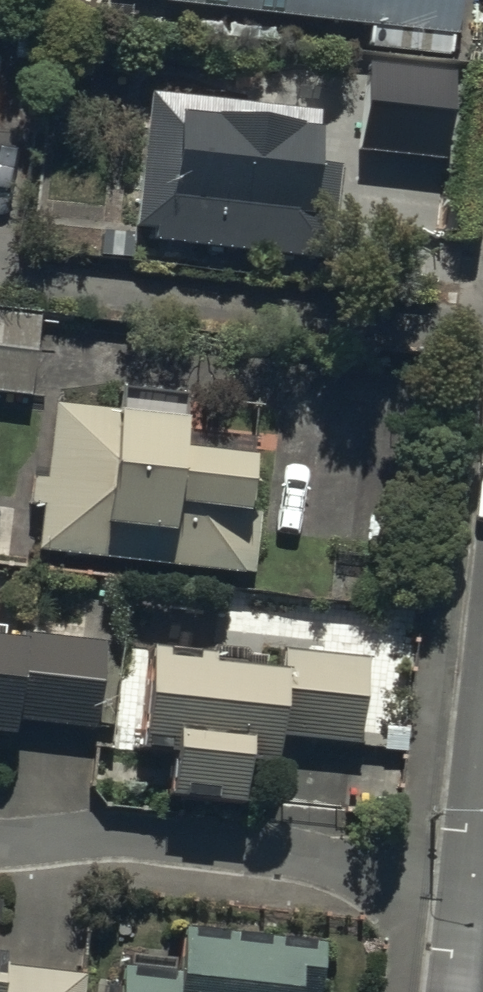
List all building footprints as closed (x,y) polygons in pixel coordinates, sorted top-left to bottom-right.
[(161,0),(368,19),(366,41),(447,49),(449,29),(456,30),(459,0),(161,0)] [(458,71),(369,62),(360,149),(449,158),(458,71)] [(320,107),(143,86),(128,218),(152,221),(150,233),(328,254),(340,158),(314,155),(320,107)] [(0,303),(0,390),(26,393),(34,307),(0,303)] [(176,409),(45,396),(38,470),(29,469),(26,503),(40,504),(36,545),(240,566),(252,445),(174,437),(176,409)] [(0,623),(0,723),(5,724),(6,712),(91,721),(100,634),(0,623)] [(365,654),(280,647),(278,662),(214,657),(215,645),(145,640),(137,743),(165,745),(162,792),(241,798),(244,754),(271,757),(273,729),(358,736),(365,654)] [(115,957),(112,991),(312,991),(318,935),(174,922),(170,962),(115,957)] [(77,968),(0,963),(0,991),(75,991),(77,968)]
